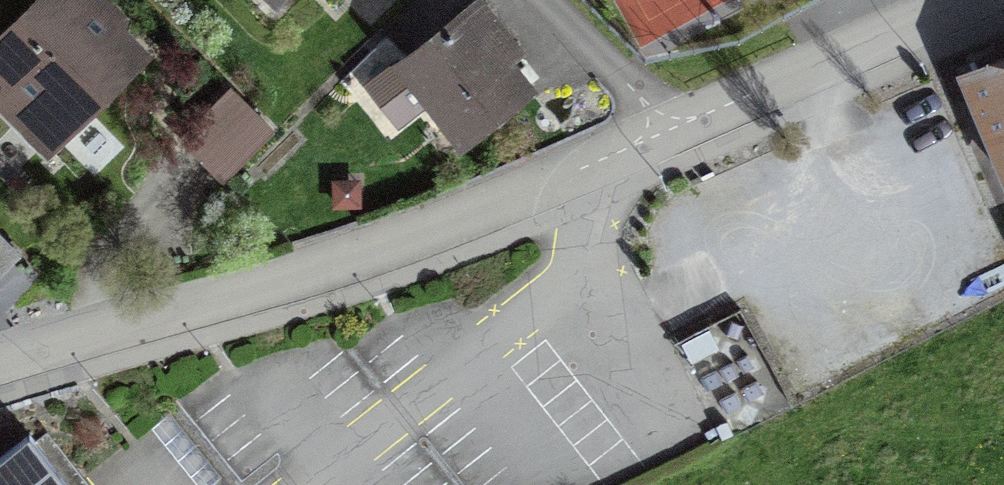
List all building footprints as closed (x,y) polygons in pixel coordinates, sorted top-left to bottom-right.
[(147,59),(90,0),(28,0),(0,27),(0,85),(2,87),(0,89),(0,128),(36,165),(147,59)] [(523,46),(485,0),(454,0),(379,62),(454,151),(527,90),(504,62),(523,46)] [(967,85),(1003,172),(1003,69),(967,85)] [(235,85),(208,110),(247,153),(275,128),(235,85)] [(0,462),(0,484),(69,484),(32,437),(0,462)]
